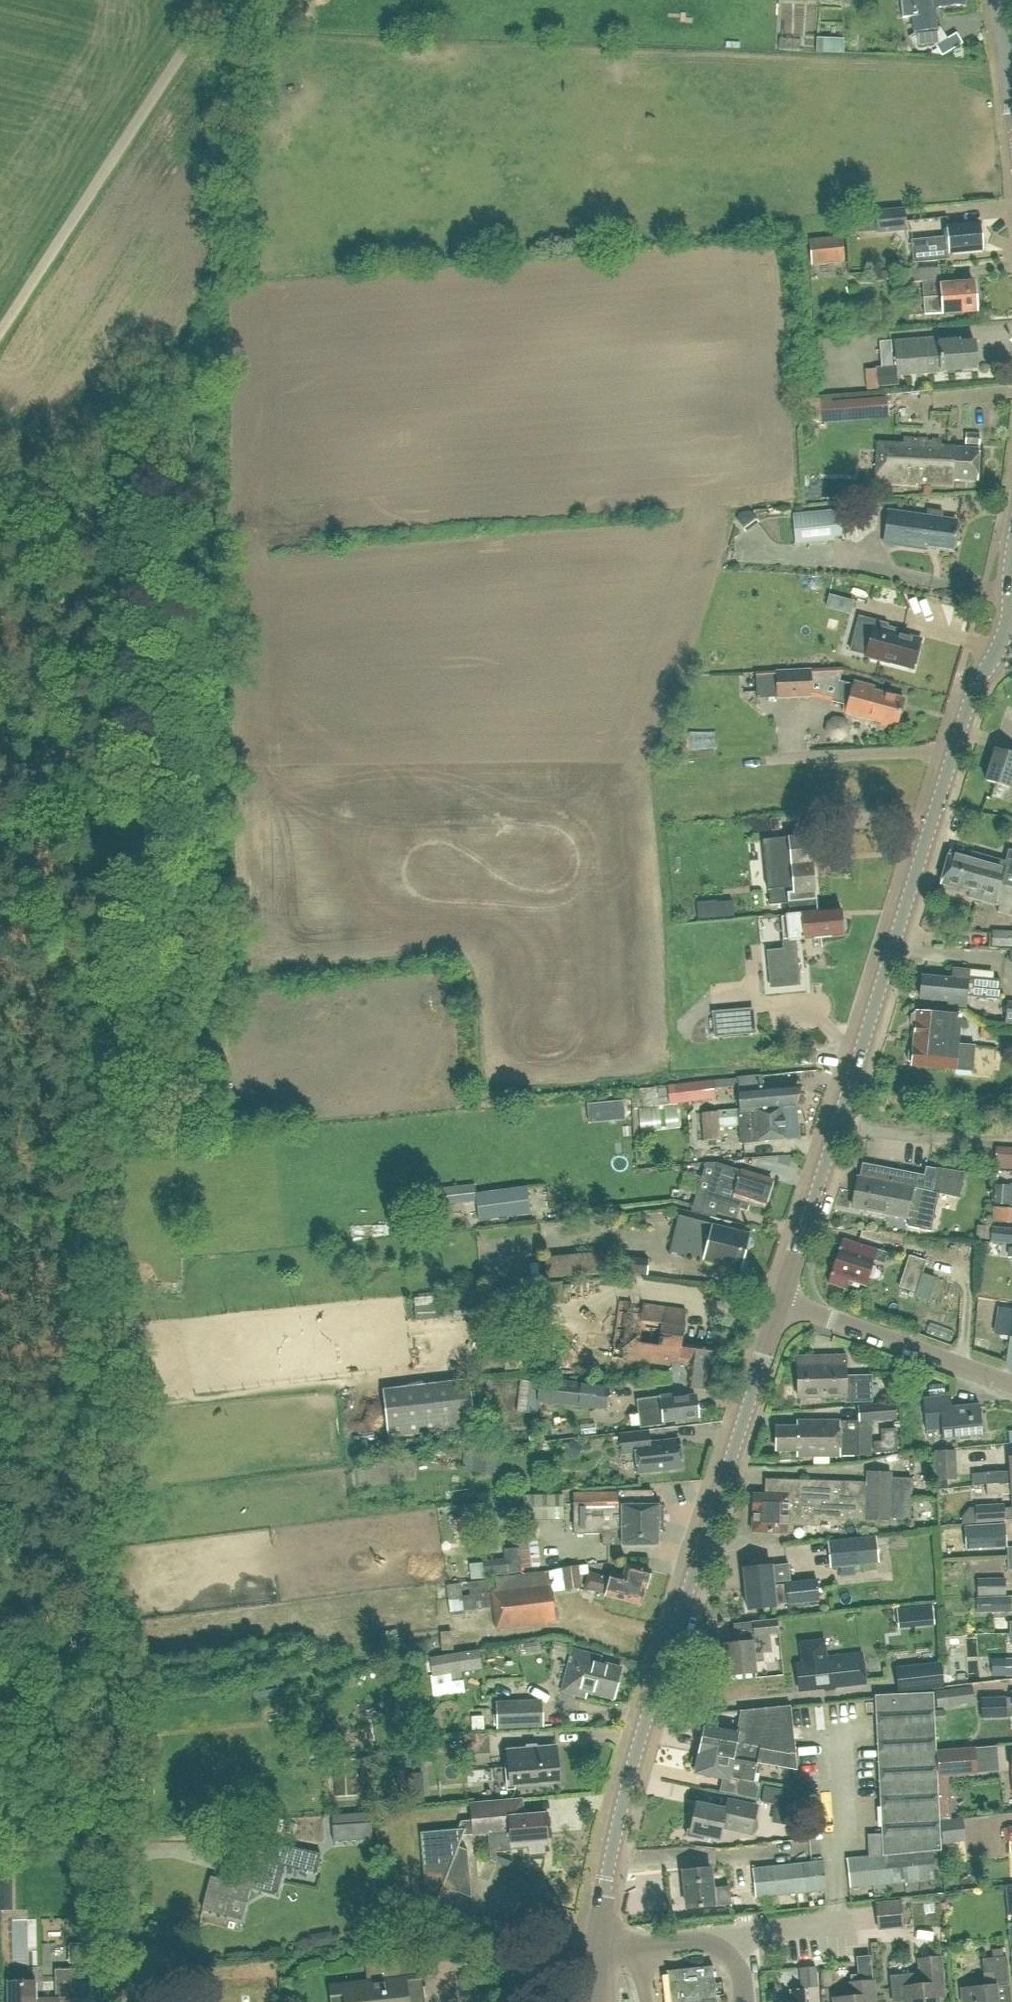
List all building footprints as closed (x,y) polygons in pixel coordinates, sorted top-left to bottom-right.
[(903,17),(913,16),(914,31),(937,29),(935,8),(964,5),(964,0),(901,0),(903,17)] [(816,38),(816,52),(843,53),(843,39),(816,38)] [(875,211),(878,234),(906,231),(904,208),(875,211)] [(982,250),(980,222),(947,226),(948,238),(928,240),(930,255),(982,250)] [(811,265),(819,264),(844,262),(842,236),(809,239),(811,265)] [(975,281),(941,283),(940,268),(914,270),(915,281),(922,280),(925,315),(942,316),(978,313),(975,281)] [(899,385),(897,374),(977,368),(975,342),(959,344),(959,340),(940,342),(940,337),(894,341),(895,353),(892,353),(891,341),(879,342),(881,368),(876,368),(876,369),(864,370),(866,390),(878,389),(877,388),(899,385)] [(844,402),(846,418),(887,415),(886,399),(844,402)] [(980,445),(980,434),(966,433),(965,445),(980,445)] [(941,440),(903,438),(903,443),(876,442),(875,481),(883,481),(952,485),(953,479),(977,481),(979,449),(940,446),(941,440)] [(795,545),(834,541),(833,538),(843,537),(840,510),(792,514),(795,545)] [(925,518),(909,515),(887,512),(883,544),(904,547),(926,550),(927,547),(952,551),(957,522),(942,520),(943,512),(927,510),(925,518)] [(883,515),(849,516),(849,541),(883,540),(883,515)] [(859,619),(855,637),(870,641),(866,656),(871,657),(871,659),(889,664),(889,662),(913,668),(914,664),(916,665),(919,654),(916,654),(920,642),(901,637),(902,632),(887,628),(887,626),(859,619)] [(776,699),(813,697),(811,669),(775,671),(776,699)] [(904,700),(874,691),(874,688),(855,683),(854,686),(838,681),(833,702),(848,706),(846,713),(882,723),(881,726),(891,729),(892,726),(897,727),(904,700)] [(996,749),(986,781),(1011,789),(1011,787),(1011,754),(996,749)] [(785,916),(785,917),(781,917),(783,940),(787,939),(787,942),(844,937),(842,910),(818,912),(811,835),(763,840),(768,905),(786,904),(788,904),(789,916),(785,916)] [(1007,862),(973,853),(971,858),(950,852),(941,884),(971,892),(969,898),(1001,906),(999,912),(1011,916),(1011,851),(1010,850),(1007,862)] [(732,901),(716,903),(718,918),(734,916),(732,901)] [(994,945),(1011,944),(1011,934),(994,934),(994,945)] [(971,968),(970,978),(969,977),(969,971),(953,969),(952,979),(923,977),(921,999),(949,1001),(949,1006),(967,1008),(968,997),(999,1000),(1000,980),(983,979),(984,969),(971,968)] [(711,1012),(714,1038),(728,1036),(725,1011),(711,1012)] [(917,1012),(912,1016),(911,1026),(915,1029),(914,1049),(908,1054),(908,1062),(912,1065),(912,1067),(973,1072),(975,1048),(959,1046),(961,1019),(957,1015),(917,1012)] [(794,1088),(762,1090),(761,1077),(737,1079),(740,1111),(738,1111),(701,1114),(703,1142),(719,1140),(718,1128),(740,1126),(741,1144),(758,1143),(758,1142),(785,1139),(782,1108),(794,1107),(798,1093),(794,1088)] [(672,1103),(720,1101),(719,1085),(671,1087),(672,1103)] [(994,1169),(1011,1170),(1011,1148),(996,1147),(994,1169)] [(711,1181),(705,1199),(719,1203),(717,1208),(716,1212),(726,1215),(737,1219),(738,1214),(740,1209),(747,1212),(749,1208),(750,1204),(757,1206),(764,1208),(768,1195),(772,1182),(756,1177),(740,1172),(741,1171),(728,1167),(716,1164),(711,1181)] [(863,1178),(859,1178),(853,1208),(883,1214),(910,1219),(908,1227),(931,1231),(939,1195),(959,1199),(963,1174),(928,1168),(926,1177),(865,1165),(863,1178)] [(1009,1183),(1009,1186),(995,1185),(994,1204),(1008,1205),(1008,1208),(1011,1208),(1011,1184),(1009,1183)] [(475,1194),(478,1220),(530,1213),(527,1187),(475,1194)] [(675,1197),(673,1206),(701,1212),(703,1203),(675,1197)] [(680,1218),(672,1251),(741,1268),(749,1236),(680,1218)] [(992,1227),(990,1242),(1011,1244),(1011,1228),(992,1227)] [(843,1240),(837,1257),(833,1256),(830,1264),(835,1266),(829,1284),(846,1289),(848,1281),(866,1287),(874,1260),(884,1264),(887,1254),(843,1240)] [(545,1278),(611,1271),(609,1251),(543,1257),(545,1278)] [(916,1292),(926,1261),(909,1255),(899,1287),(916,1292)] [(647,1275),(648,1259),(615,1256),(614,1273),(647,1275)] [(550,1307),(550,1305),(564,1304),(564,1293),(571,1292),(570,1285),(563,1285),(563,1282),(548,1283),(452,1292),(454,1316),(550,1307)] [(612,1359),(671,1367),(669,1383),(688,1385),(688,1388),(707,1391),(710,1368),(713,1368),(716,1350),(681,1345),(685,1311),(642,1305),(642,1309),(630,1307),(630,1303),(619,1302),(612,1359)] [(872,1387),(872,1376),(858,1376),(858,1379),(846,1379),(845,1357),(798,1358),(799,1399),(847,1398),(846,1403),(873,1402),(872,1387)] [(540,1378),(537,1402),(606,1410),(608,1386),(540,1378)] [(927,1386),(928,1395),(944,1394),(943,1385),(927,1386)] [(389,1392),(391,1430),(461,1426),(458,1388),(389,1392)] [(676,1394),(660,1396),(637,1399),(638,1411),(640,1428),(664,1425),(664,1421),(698,1416),(695,1397),(680,1399),(676,1394)] [(952,1408),(951,1397),(923,1400),(926,1431),(941,1429),(943,1440),(982,1436),(979,1405),(952,1408)] [(869,1421),(901,1418),(899,1402),(867,1405),(869,1421)] [(797,1421),(797,1427),(777,1427),(777,1452),(798,1451),(798,1458),(840,1458),(840,1456),(858,1456),(858,1422),(840,1423),(840,1421),(797,1421)] [(638,1474),(682,1469),(678,1439),(649,1443),(647,1432),(619,1435),(621,1455),(635,1453),(638,1474)] [(956,1450),(934,1451),(936,1489),(947,1489),(947,1481),(957,1480),(956,1450)] [(1011,1483),(1011,1458),(1009,1458),(1010,1472),(985,1473),(986,1484),(1011,1483)] [(753,1532),(793,1533),(793,1525),(818,1526),(818,1518),(889,1520),(889,1517),(910,1518),(911,1482),(891,1481),(891,1472),(867,1472),(866,1483),(765,1480),(765,1496),(754,1495),(753,1532)] [(972,1485),(986,1484),(985,1473),(971,1474),(972,1485)] [(986,1484),(986,1496),(1011,1495),(1011,1502),(1011,1483),(986,1484)] [(658,1506),(652,1506),(652,1491),(618,1492),(572,1493),(573,1534),(603,1533),(603,1545),(622,1545),(623,1547),(658,1546),(658,1506)] [(523,1521),(563,1520),(562,1494),(522,1495),(523,1521)] [(975,1507),(976,1523),(1004,1521),(1003,1505),(975,1507)] [(964,1527),(965,1549),(1006,1548),(1005,1525),(964,1527)] [(879,1563),(876,1536),(857,1538),(828,1541),(831,1568),(879,1563)] [(521,1568),(540,1565),(537,1538),(518,1540),(521,1568)] [(482,1560),(483,1563),(469,1564),(470,1580),(485,1579),(485,1576),(521,1572),(518,1548),(502,1549),(503,1559),(482,1560)] [(581,1564),(564,1566),(566,1585),(567,1585),(567,1588),(582,1586),(581,1583),(583,1583),(581,1564)] [(785,1584),(786,1585),(773,1586),(773,1582),(790,1580),(788,1565),(772,1567),(771,1565),(744,1568),(748,1610),(776,1607),(776,1604),(787,1603),(787,1604),(819,1601),(817,1580),(785,1584)] [(627,1566),(624,1578),(611,1575),(611,1579),(589,1573),(585,1589),(607,1594),(606,1596),(640,1605),(644,1588),(646,1588),(650,1572),(627,1566)] [(976,1579),(977,1595),(1004,1595),(1004,1578),(976,1579)] [(450,1616),(463,1614),(463,1610),(491,1607),(488,1580),(446,1585),(450,1616)] [(490,1590),(495,1629),(555,1622),(550,1583),(490,1590)] [(977,1597),(977,1613),(1011,1612),(1010,1596),(977,1597)] [(750,1641),(725,1645),(728,1676),(756,1673),(754,1662),(764,1660),(763,1652),(771,1651),(769,1633),(778,1632),(777,1619),(753,1622),(754,1635),(749,1635),(750,1641)] [(834,1688),(865,1683),(861,1653),(825,1658),(823,1641),(800,1644),(802,1665),(796,1666),(799,1692),(825,1689),(825,1687),(833,1686),(834,1688)] [(572,1649),(566,1671),(561,1692),(586,1698),(587,1692),(613,1699),(621,1669),(600,1663),(601,1657),(572,1649)] [(449,1677),(450,1682),(460,1680),(459,1675),(456,1656),(446,1658),(449,1677)] [(1010,1659),(985,1660),(986,1677),(1011,1677),(1010,1659)] [(898,1687),(944,1684),(943,1661),(897,1663),(898,1687)] [(877,1684),(896,1681),(895,1667),(875,1669),(877,1684)] [(937,1707),(974,1703),(972,1686),(935,1691),(937,1707)] [(849,1889),(935,1880),(932,1850),(941,1850),(933,1693),(875,1695),(883,1856),(846,1860),(849,1889)] [(1011,1717),(1011,1693),(1011,1698),(980,1699),(981,1718),(1011,1717)] [(495,1701),(496,1730),(543,1728),(542,1699),(495,1701)] [(757,1765),(758,1763),(761,1747),(795,1753),(790,1706),(740,1711),(736,1735),(705,1729),(699,1754),(711,1757),(712,1755),(717,1756),(716,1758),(757,1765)] [(557,1781),(554,1747),(508,1751),(511,1785),(557,1781)] [(761,1747),(758,1763),(797,1770),(795,1753),(761,1747)] [(946,1777),(977,1774),(975,1747),(945,1749),(946,1777)] [(695,1773),(723,1778),(754,1782),(757,1765),(716,1758),(717,1756),(712,1755),(711,1757),(699,1754),(695,1773)] [(981,1756),(982,1770),(1002,1769),(1002,1755),(981,1756)] [(335,1797),(357,1795),(355,1759),(333,1760),(335,1797)] [(370,1784),(369,1770),(360,1770),(361,1784),(370,1784)] [(761,1802),(774,1804),(773,1809),(794,1814),(798,1792),(764,1786),(761,1802)] [(521,1800),(508,1802),(470,1806),(471,1814),(492,1812),(494,1834),(510,1833),(512,1850),(548,1846),(544,1814),(523,1816),(521,1800)] [(697,1805),(694,1820),(690,1820),(686,1837),(703,1840),(704,1836),(720,1839),(722,1829),(751,1835),(757,1806),(728,1800),(725,1810),(697,1805)] [(794,1814),(773,1809),(771,1823),(798,1827),(800,1815),(794,1814)] [(458,1847),(462,1837),(494,1834),(492,1812),(471,1814),(471,1820),(460,1821),(457,1829),(420,1833),(426,1898),(436,1903),(443,1885),(471,1896),(467,1850),(458,1847)] [(943,1844),(965,1841),(962,1818),(940,1820),(943,1844)] [(370,1822),(333,1824),(334,1848),(373,1845),(370,1822)] [(1008,1828),(1003,1828),(1004,1840),(1009,1840),(1009,1841),(1011,1841),(1011,1827),(1008,1828)] [(274,1843),(271,1855),(273,1855),(270,1867),(320,1877),(324,1853),(274,1843)] [(560,1863),(571,1863),(571,1847),(560,1847),(560,1863)] [(273,1855),(271,1855),(245,1848),(239,1869),(222,1864),(218,1879),(211,1877),(202,1910),(222,1915),(226,1901),(232,1903),(228,1917),(241,1920),(250,1889),(263,1892),(270,1867),(273,1855)] [(826,1891),(823,1862),(752,1869),(755,1898),(826,1891)] [(683,1871),(687,1909),(715,1907),(716,1905),(730,1903),(728,1887),(711,1889),(709,1868),(683,1871)] [(367,1983),(331,1987),(332,2001),(422,2001),(419,1977),(395,1980),(392,1952),(364,1955),(367,1983)] [(904,2001),(938,2001),(938,1997),(944,1996),(940,1957),(919,1959),(920,1972),(890,1975),(892,2001),(904,2000),(904,2001)] [(996,1986),(1010,1985),(1007,1957),(982,1959),(985,1986),(961,1989),(962,2001),(997,2001),(996,1986)] [(667,1971),(669,1994),(670,1994),(680,2001),(716,2001),(716,1995),(714,1983),(712,1966),(667,1971)] [(801,1989),(805,1988),(818,1986),(816,1966),(798,1968),(801,1989)] [(82,1972),(57,1972),(57,2001),(34,2001),(34,1984),(11,1983),(11,2001),(82,2001),(82,1972)] [(851,1997),(833,1999),(833,2001),(874,2001),(872,1981),(850,1983),(851,1997)] [(801,1989),(790,1990),(791,2001),(806,2001),(805,1988),(801,1989)] [(269,1990),(205,1992),(205,2001),(270,2001),(269,1990)]
